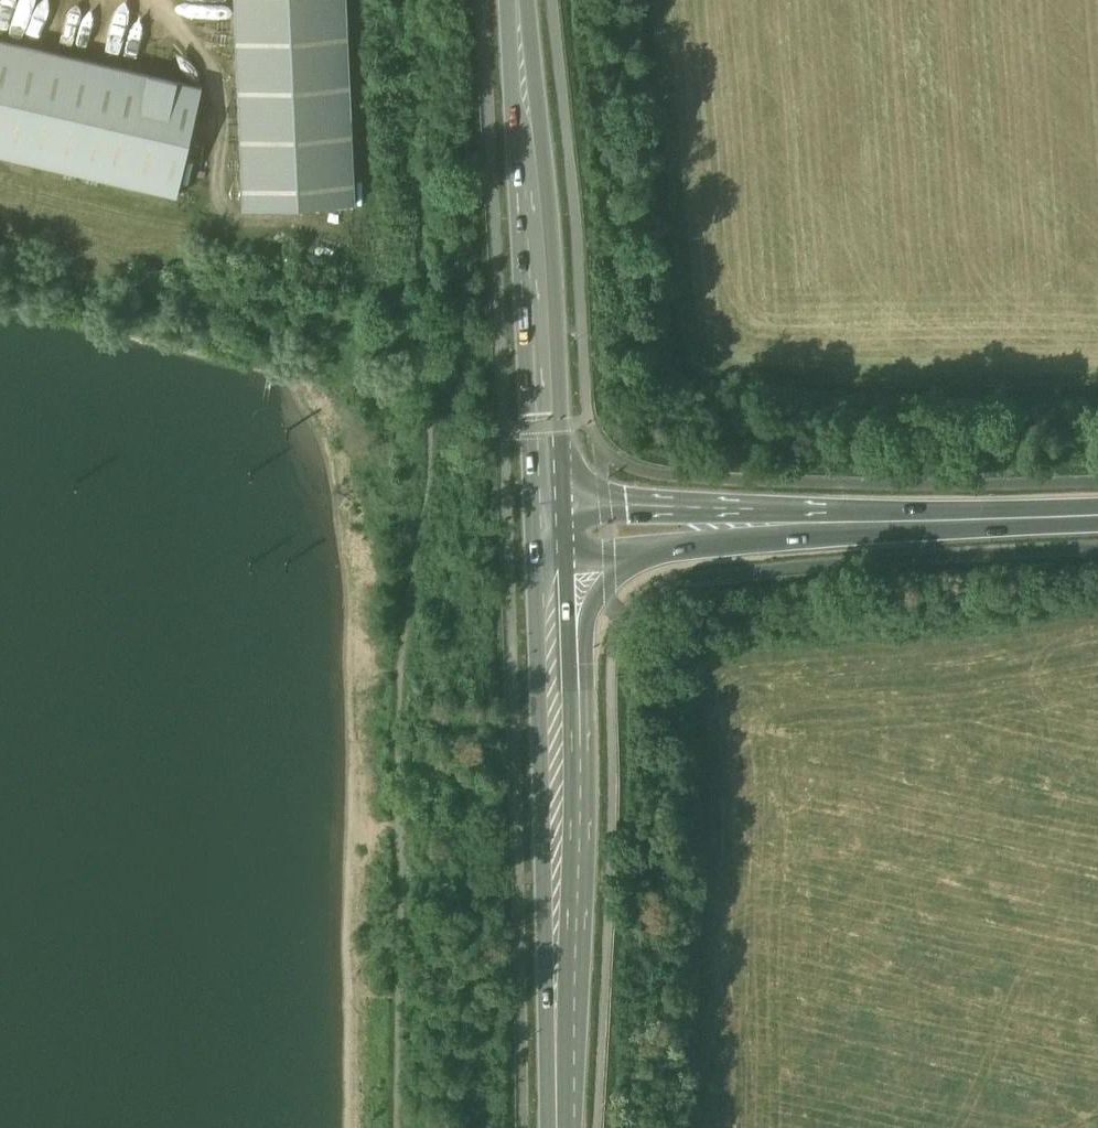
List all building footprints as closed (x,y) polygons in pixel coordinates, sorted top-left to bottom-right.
[(244,205),(354,200),(346,0),(235,0),(244,205)] [(0,38),(0,151),(178,192),(202,84),(0,38)]
